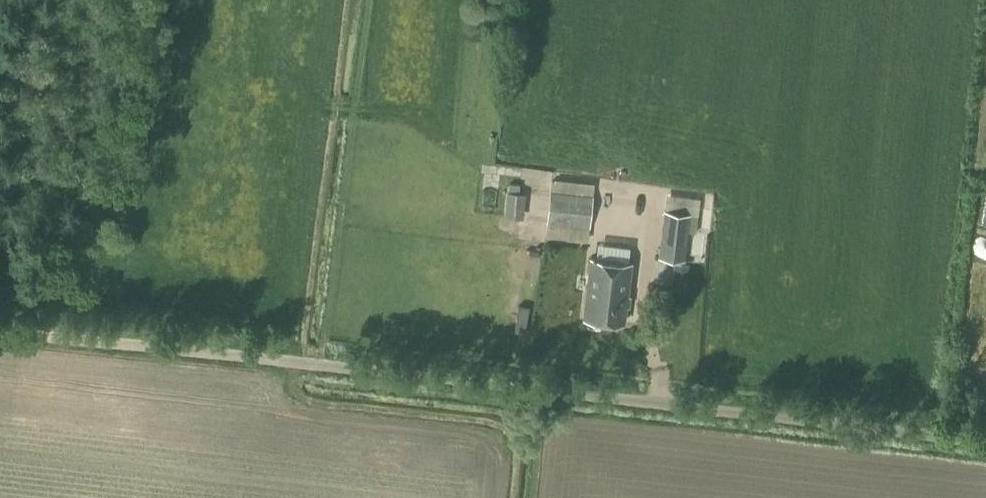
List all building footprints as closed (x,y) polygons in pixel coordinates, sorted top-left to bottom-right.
[(518,193),(519,185),(508,184),(507,191),(506,191),(503,216),(523,218),(526,193),(518,193)] [(589,227),(593,196),(550,191),(546,222),(589,227)] [(684,261),(692,198),(666,194),(658,258),(684,261)] [(624,324),(631,262),(591,258),(584,319),(624,324)] [(674,262),(673,275),(687,276),(689,263),(674,262)]
